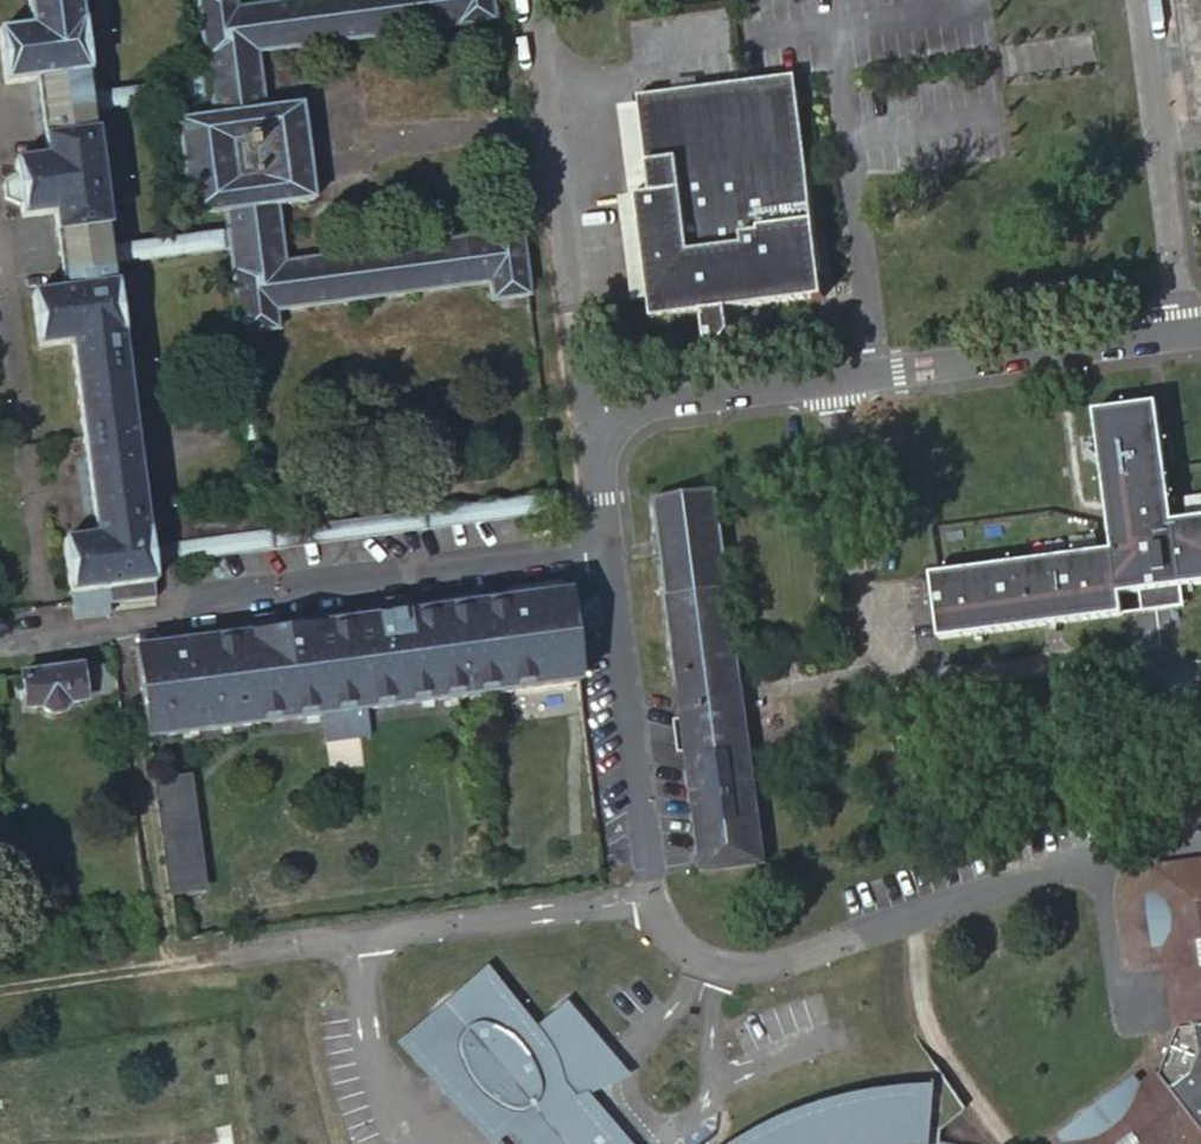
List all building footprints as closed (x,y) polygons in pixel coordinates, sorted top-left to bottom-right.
[(152,588),(151,570),(147,549),(110,265),(107,247),(90,112),(87,95),(74,0),(18,0),(22,31),(0,34),(0,89),(30,85),(40,161),(8,164),(10,183),(3,183),(0,187),(0,202),(7,206),(13,205),(15,221),(48,217),(58,295),(27,300),(33,351),(66,348),(93,539),(60,544),(71,621),(107,616),(105,595),(152,588)] [(204,79),(207,97),(209,117),(175,122),(188,214),(221,209),(224,231),(228,249),(238,331),(292,324),(291,309),(490,283),(493,300),(529,295),(521,231),(283,260),(276,204),(311,199),(300,108),(263,112),(257,56),(492,23),(489,0),(305,0),(251,8),(250,0),(194,0),(204,79)] [(1192,122),(1200,121),(1200,0),(1176,0),(1192,122)] [(816,292),(787,70),(747,75),(630,90),(643,188),(628,190),(643,303),(693,297),(697,332),(698,335),(700,338),(702,340),(706,342),(710,342),(713,341),(723,327),(719,305),(741,302),(816,292)] [(120,90),(87,95),(90,112),(122,108),(207,97),(204,79),(120,90)] [(135,243),(107,247),(110,265),(137,261),(228,249),(224,231),(135,243)] [(719,305),(723,327),(741,302),(719,305)] [(923,569),(931,634),(1115,611),(1112,589),(1174,582),(1200,578),(1200,511),(1165,516),(1150,398),(1086,406),(1098,493),(1106,492),(1108,513),(1101,514),(1104,545),(923,569)] [(243,445),(253,443),(250,421),(241,421),(243,445)] [(709,484),(645,492),(693,867),(757,859),(709,484)] [(1106,492),(1098,493),(1101,514),(1108,513),(1106,492)] [(164,546),(147,549),(151,570),(167,568),(560,514),(557,494),(265,532),(174,545),(164,546)] [(170,522),(174,545),(265,532),(260,495),(243,498),(244,512),(170,522)] [(1174,582),(1112,589),(1115,611),(1177,601),(1174,582)] [(364,712),(583,682),(571,594),(409,617),(384,620),(281,635),(255,639),(136,655),(149,742),(327,717),(333,717),(334,722),(341,728),(353,726),(358,719),(357,713),(364,712)] [(408,605),(382,608),(384,620),(409,617),(408,605)] [(279,623),(253,627),(255,639),(281,635),(279,623)] [(82,670),(86,697),(119,694),(116,666),(82,670)] [(67,705),(86,702),(86,697),(82,670),(18,678),(22,710),(41,708),(50,717),(66,714),(67,705)] [(333,717),(327,717),(329,732),(366,727),(364,712),(357,713),(358,719),(353,726),(341,728),(334,722),(333,717)] [(155,770),(166,769),(164,754),(153,756),(155,770)] [(193,776),(156,782),(173,898),(210,892),(193,776)] [(1160,860),(1163,884),(1147,888),(1153,938),(1169,936),(1182,1018),(1123,1083),(1115,1079),(1049,1143),(1175,1143),(1191,1127),(1194,1113),(1200,1112),(1200,854),(1160,860)] [(438,1008),(442,1007),(453,1005),(464,1004),(475,1006),(486,1008),(493,1011),(501,1015),(511,1021),(519,1029),(526,1038),(528,1041),(542,1031),(541,1029),(552,1020),(577,1054),(576,1055),(581,1061),(577,1074),(581,1075),(579,1087),(575,1086),(576,1100),(555,1102),(585,1142),(590,1138),(595,1143),(631,1143),(589,1095),(629,1076),(566,1002),(536,1024),(489,969),(438,1008)] [(438,1008),(435,1013),(431,1022),(428,1033),(426,1043),(426,1054),(428,1062),(425,1062),(429,1078),(436,1091),(444,1105),(453,1114),(464,1125),(469,1129),(480,1135),(482,1127),(501,1134),(508,1143),(595,1143),(590,1138),(585,1142),(555,1102),(576,1100),(575,1086),(579,1087),(581,1075),(577,1074),(581,1061),(576,1055),(577,1054),(552,1020),(541,1029),(542,1031),(528,1041),(526,1038),(519,1029),(511,1021),(501,1015),(493,1011),(486,1008),(475,1006),(464,1004),(453,1005),(442,1007),(438,1008)] [(396,1039),(444,1105),(436,1091),(429,1078),(425,1062),(428,1062),(426,1054),(426,1043),(428,1033),(431,1022),(435,1013),(438,1008),(396,1039)] [(926,1084),(882,1085),(820,1095),(773,1113),(719,1143),(919,1143),(926,1084)] [(480,1135),(487,1143),(508,1143),(501,1134),(482,1127),(480,1135)]
